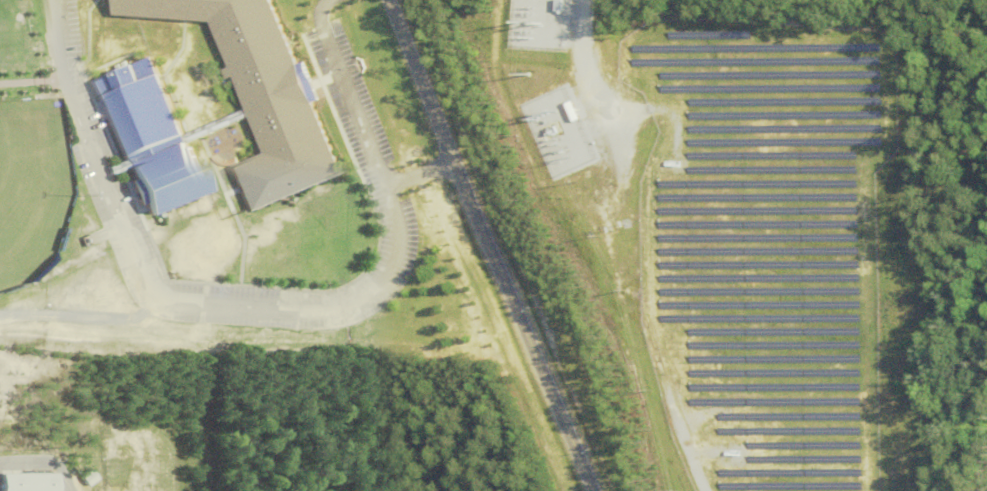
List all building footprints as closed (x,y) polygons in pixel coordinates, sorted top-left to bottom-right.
[(211,20),(266,152),(230,169),(248,210),(342,169),(269,0),(212,0),(211,20)] [(90,81),(153,55),(210,191),(150,217),(90,81)] [(195,75),(211,109),(225,103),(209,68),(195,75)] [(177,82),(193,118),(207,111),(191,75),(177,82)] [(58,473),(57,490),(2,490),(2,472),(58,473)]
